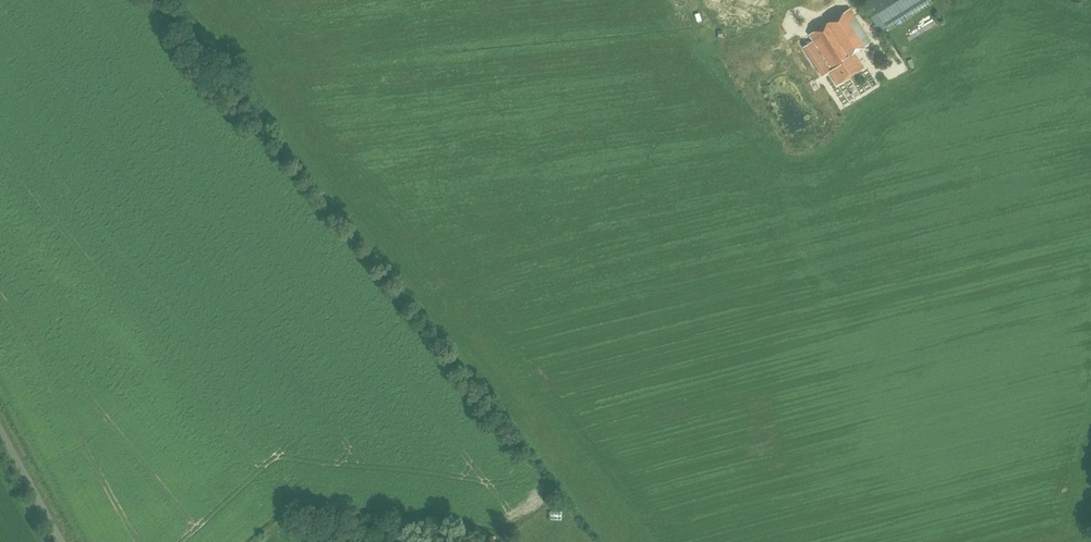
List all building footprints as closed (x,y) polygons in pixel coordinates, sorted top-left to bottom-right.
[(864,6),(880,31),(931,0),(873,0),(864,6)] [(830,72),(838,84),(864,68),(854,53),(871,42),(851,9),(808,36),(830,72)] [(838,100),(831,103),(840,122),(847,118),(838,100)] [(556,520),(567,520),(567,512),(556,513),(556,520)]
